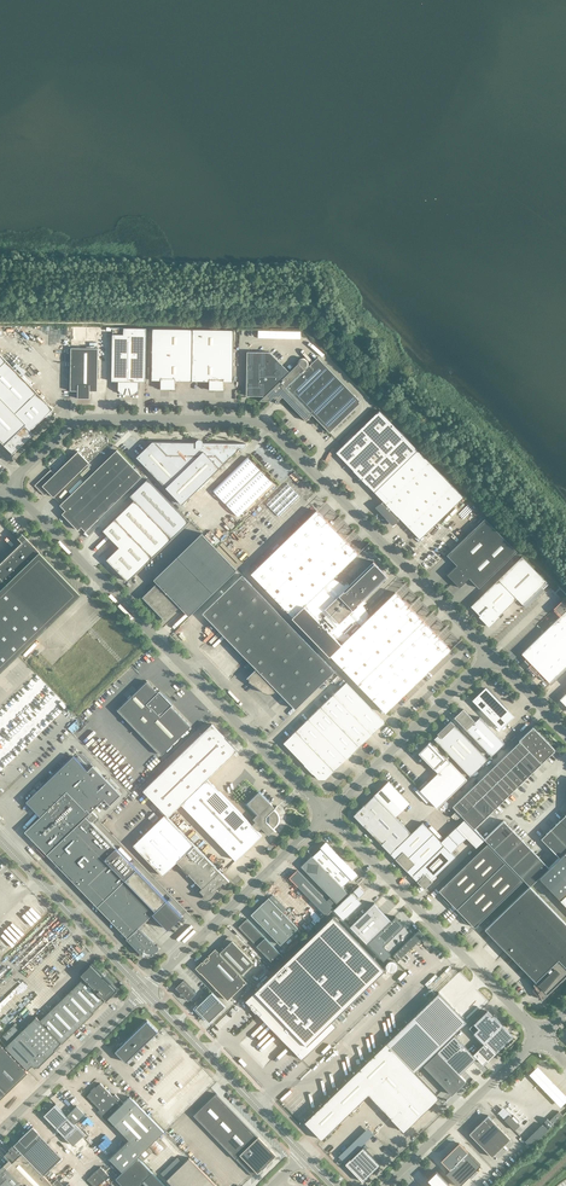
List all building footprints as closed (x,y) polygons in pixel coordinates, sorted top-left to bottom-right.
[(124,394),(125,394),(125,395),(125,394),(126,394),(127,394),(128,395),(130,395),(130,394),(131,394),(132,395),(132,394),(133,394),(134,393),(135,393),(136,393),(137,392),(138,391),(139,390),(139,388),(139,382),(145,382),(146,328),(113,328),(112,381),(118,381),(118,388),(118,389),(119,390),(120,391),(121,392),(122,393),(123,393),(124,394)] [(224,382),(233,382),(234,330),(153,329),(152,380),(161,380),(161,389),(175,389),(175,381),(209,381),(209,390),(224,390),(224,382)] [(29,332),(26,334),(32,341),(35,338),(29,332)] [(63,332),(43,333),(44,349),(60,348),(59,337),(63,337),(63,332)] [(98,348),(71,348),(70,390),(78,390),(78,398),(90,398),(90,391),(97,391),(98,348)] [(280,399),(282,396),(306,421),(312,415),(330,432),(359,403),(358,402),(359,400),(318,357),(307,368),(305,366),(307,364),(303,359),(289,372),(270,352),(247,352),(246,396),(264,396),(260,401),(269,401),(271,399),(274,400),(274,401),(274,402),(275,402),(275,403),(276,404),(277,404),(278,404),(279,404),(279,403),(280,403),(280,402),(280,401),(281,401),(280,400),(280,399)] [(12,454),(32,434),(29,431),(52,409),(0,355),(0,442),(12,454)] [(162,394),(161,409),(178,410),(179,394),(162,394)] [(378,496),(421,453),(379,410),(336,452),(353,470),(367,485),(378,496)] [(246,443),(245,443),(152,442),(137,457),(182,504),(240,448),(242,450),(246,445),(246,444),(246,443)] [(69,521),(129,463),(117,450),(60,505),(66,510),(62,514),(69,521)] [(54,497),(89,463),(78,451),(55,474),(51,470),(35,485),(45,496),(49,492),(54,497)] [(269,478),(244,452),(210,486),(235,512),(269,478)] [(421,453),(378,496),(420,539),(463,497),(421,453)] [(129,463),(69,521),(78,530),(81,527),(86,531),(142,476),(129,463)] [(310,475),(312,473),(306,467),(304,469),(310,475)] [(127,581),(172,538),(189,521),(148,478),(131,495),(135,499),(103,530),(119,547),(107,559),(127,581)] [(472,505),(466,498),(461,503),(467,510),(472,505)] [(386,713),(451,649),(395,592),(370,616),(363,605),(366,603),(366,602),(364,603),(362,600),(366,598),(387,576),(388,577),(388,576),(373,561),(373,562),(349,586),(346,583),(347,582),(346,582),(344,585),(333,578),(358,554),(316,510),(251,573),(293,617),(292,617),(330,656),(330,655),(386,713)] [(230,514),(227,516),(233,522),(236,520),(230,514)] [(484,518),(447,555),(456,565),(447,574),(446,574),(459,588),(460,587),(459,587),(469,578),(479,588),(517,551),(484,518)] [(179,605),(189,616),(237,569),(202,533),(154,579),(158,583),(154,587),(153,586),(148,592),(148,593),(145,596),(150,600),(148,602),(153,607),(153,606),(165,619),(169,615),(175,609),(179,605)] [(46,626),(79,594),(26,539),(26,538),(21,534),(17,538),(22,543),(0,564),(0,671),(46,626)] [(355,534),(349,539),(354,545),(360,539),(355,534)] [(99,549),(101,551),(112,541),(110,539),(99,549)] [(517,598),(526,608),(543,591),(540,588),(546,582),(522,557),(471,606),(480,615),(489,625),(498,616),(499,616),(517,598)] [(250,660),(288,623),(242,575),(203,613),(219,629),(220,628),(250,660)] [(550,682),(565,666),(565,610),(522,653),(550,682)] [(277,691),(277,690),(295,709),(335,670),(288,623),(250,660),(257,667),(247,678),(250,680),(249,681),(262,691),(263,692),(264,692),(264,693),(266,693),(267,693),(268,694),(269,694),(270,694),(271,693),(272,693),(273,693),(274,692),(275,692),(276,691),(277,691)] [(204,642),(208,646),(218,636),(215,632),(204,642)] [(32,654),(39,661),(48,653),(41,645),(32,654)] [(158,692),(147,681),(117,710),(161,755),(191,726),(171,706),(173,704),(159,690),(158,692)] [(326,779),(384,722),(346,682),(283,743),(304,764),(304,765),(313,774),(313,773),(318,779),(326,779)] [(486,689),(481,693),(480,692),(479,694),(479,695),(473,701),(500,728),(506,722),(501,717),(507,711),(504,707),(500,704),(500,703),(496,700),(497,700),(493,697),(493,696),(489,694),(490,692),(486,691),(486,688),(486,689)] [(491,755),(505,743),(480,717),(475,721),(463,709),(454,717),(491,755)] [(75,735),(88,721),(85,718),(72,733),(75,735)] [(441,738),(437,742),(470,776),(488,759),(450,720),(437,733),(441,738)] [(275,808),(270,802),(269,803),(259,792),(248,803),(258,813),(253,818),(256,821),(252,825),(207,779),(237,750),(212,724),(143,790),(168,816),(181,804),(236,860),(262,835),(257,830),(261,827),(269,835),(274,829),(273,827),(275,825),(276,825),(277,823),(278,821),(279,819),(278,817),(277,814),(276,813),(276,812),(275,813),(273,810),(277,806),(277,805),(275,808)] [(519,740),(529,750),(541,763),(555,750),(533,727),(519,740)] [(524,755),(529,750),(519,740),(520,741),(515,745),(524,755)] [(437,771),(438,772),(420,790),(437,808),(467,779),(430,741),(421,749),(418,752),(421,755),(437,771)] [(520,759),(524,755),(515,745),(511,750),(520,759)] [(506,754),(515,764),(520,759),(511,750),(506,754)] [(520,759),(532,772),(541,763),(529,750),(524,755),(520,759)] [(501,759),(510,768),(515,764),(506,754),(501,759)] [(156,944),(155,944),(139,927),(153,913),(168,929),(182,916),(116,847),(86,816),(104,798),(110,804),(120,794),(93,766),(88,771),(73,756),(37,791),(34,788),(30,792),(33,795),(26,801),(40,816),(25,831),(140,950),(139,952),(141,954),(143,952),(144,953),(144,954),(145,954),(146,955),(147,955),(148,955),(149,955),(150,955),(151,955),(151,953),(152,953),(154,953),(155,952),(156,951),(157,951),(158,950),(159,949),(159,948),(159,947),(159,946),(159,945),(158,945),(157,944),(156,944)] [(510,768),(501,759),(497,763),(506,773),(510,768)] [(520,759),(515,764),(510,768),(523,781),(527,776),(532,772),(520,759)] [(492,768),(501,777),(506,773),(497,763),(492,768)] [(487,772),(496,782),(501,777),(492,768),(487,772)] [(510,768),(506,773),(501,777),(513,790),(518,785),(518,786),(523,781),(510,768)] [(492,786),(496,782),(487,772),(483,777),(492,786)] [(478,781),(487,791),(492,786),(483,777),(478,781)] [(496,782),(492,786),(504,799),(509,795),(513,790),(501,777),(496,782)] [(376,797),(395,817),(409,803),(388,781),(374,795),(376,797)] [(473,786),(482,795),(487,791),(478,781),(473,786)] [(125,787),(132,796),(138,791),(132,784),(129,787),(127,785),(125,787)] [(468,791),(478,800),(482,795),(473,786),(468,791)] [(482,795),(495,808),(499,804),(504,799),(492,786),(487,791),(482,795)] [(464,795),(473,805),(478,800),(468,791),(464,795)] [(390,853),(392,852),(411,833),(395,817),(376,797),(374,795),(374,794),(373,795),(374,795),(353,815),(390,853)] [(459,800),(468,809),(473,805),(464,795),(459,800)] [(482,795),(478,800),(473,805),(485,817),(490,813),(495,808),(482,795)] [(468,809),(459,800),(453,806),(462,815),(468,809)] [(473,805),(468,809),(462,815),(465,818),(474,828),(485,817),(473,805)] [(92,822),(97,816),(92,811),(87,816),(92,822)] [(213,897),(214,897),(218,890),(217,889),(220,886),(221,887),(223,883),(225,885),(229,881),(165,814),(133,845),(162,875),(177,862),(182,867),(182,868),(188,875),(189,874),(202,888),(199,890),(203,895),(201,897),(202,898),(203,899),(204,899),(205,899),(206,900),(207,900),(208,900),(209,900),(210,899),(211,899),(212,898),(213,898),(213,897)] [(565,815),(541,838),(542,838),(541,838),(560,857),(565,851),(565,814),(565,815)] [(474,828),(465,818),(456,827),(466,837),(476,848),(485,839),(484,839),(474,828)] [(484,839),(485,839),(494,848),(513,830),(508,825),(503,820),(484,839)] [(401,865),(433,834),(422,822),(411,833),(392,852),(397,857),(395,858),(401,865)] [(451,852),(466,837),(456,827),(441,841),(451,852)] [(513,830),(494,848),(530,886),(549,867),(540,858),(535,853),(531,848),(526,844),(522,839),(517,834),(513,830)] [(433,834),(401,865),(407,871),(409,869),(419,880),(417,881),(422,886),(424,888),(427,886),(432,881),(431,879),(455,856),(451,852),(441,841),(433,834)] [(312,856),(342,887),(351,878),(352,879),(357,874),(326,842),(321,847),(322,847),(312,856)] [(439,890),(475,927),(523,880),(487,843),(439,890)] [(539,878),(560,899),(565,894),(565,851),(539,878)] [(349,894),(342,887),(312,856),(301,866),(338,904),(349,894)] [(334,908),(297,870),(289,877),(326,916),(334,908)] [(361,902),(357,898),(364,891),(359,885),(352,892),(351,892),(334,909),(344,920),(361,902)] [(487,929),(536,980),(533,983),(542,999),(565,976),(565,923),(529,886),(485,929),(486,930),(487,929)] [(298,928),(268,897),(251,914),(280,944),(298,928)] [(374,903),(350,926),(367,943),(391,920),(374,903)] [(245,1000),(288,1044),(302,1059),(336,1026),(331,1021),(385,969),(333,915),(245,1000)] [(299,916),(293,922),(297,926),(303,921),(299,916)] [(395,916),(367,943),(384,961),(391,953),(385,947),(403,930),(402,930),(405,927),(404,925),(395,916)] [(261,951),(270,942),(247,918),(238,927),(261,951)] [(28,937),(30,935),(24,928),(22,930),(28,937)] [(190,938),(197,931),(195,928),(188,935),(190,938)] [(419,930),(393,955),(398,961),(424,935),(419,930)] [(220,952),(241,974),(253,962),(242,950),(243,950),(231,937),(228,937),(225,941),(225,943),(227,946),(220,952)] [(427,939),(424,942),(423,943),(428,948),(432,944),(427,939)] [(270,942),(261,951),(275,965),(284,957),(270,942)] [(247,981),(215,949),(209,955),(210,956),(208,957),(207,957),(204,960),(205,961),(203,962),(202,962),(196,967),(228,1000),(247,981)] [(73,988),(94,1010),(106,999),(106,1000),(111,995),(111,996),(114,993),(114,992),(116,990),(92,964),(81,974),(84,977),(73,988)] [(397,973),(398,971),(398,969),(397,967),(397,966),(395,965),(393,964),(391,964),(390,964),(388,965),(387,967),(386,969),(386,971),(387,973),(388,974),(390,975),(392,975),(394,975),(396,974),(397,973)] [(196,993),(184,980),(176,987),(180,992),(180,995),(183,995),(188,1000),(196,993)] [(94,1010),(73,988),(52,1009),(74,1032),(94,1013),(93,1012),(94,1010)] [(195,1008),(202,1015),(219,999),(212,992),(195,1008)] [(202,1015),(209,1022),(225,1006),(219,999),(202,1015)] [(74,1032),(52,1009),(40,1020),(36,1016),(27,1026),(53,1053),(53,1052),(55,1050),(55,1048),(61,1042),(62,1043),(74,1032)] [(391,1009),(381,1018),(383,1020),(393,1011),(391,1009)] [(508,1031),(502,1025),(503,1024),(493,1015),(492,1016),(487,1010),(469,1028),(484,1043),(473,1054),(482,1063),(486,1060),(488,1061),(496,1052),(508,1040),(509,1038),(510,1038),(510,1037),(511,1035),(510,1034),(510,1033),(509,1033),(508,1031)] [(24,1026),(29,1021),(22,1014),(17,1020),(24,1026)] [(126,1062),(157,1031),(147,1020),(123,1043),(123,1042),(122,1042),(119,1044),(121,1046),(118,1048),(115,1051),(126,1062)] [(53,1053),(27,1026),(21,1031),(14,1024),(3,1035),(10,1042),(5,1046),(27,1070),(32,1065),(33,1067),(34,1066),(35,1067),(36,1066),(38,1066),(39,1066),(40,1065),(40,1064),(43,1062),(44,1061),(43,1061),(46,1059),(48,1057),(52,1053),(52,1054),(53,1053)] [(263,1025),(241,1047),(264,1071),(268,1067),(265,1064),(263,1067),(260,1064),(263,1061),(268,1056),(272,1060),(279,1053),(277,1051),(285,1043),(282,1040),(274,1048),(269,1042),(275,1036),(263,1025)] [(455,1035),(438,1051),(460,1074),(476,1058),(473,1054),(455,1035)] [(437,1095),(387,1042),(305,1122),(322,1139),(369,1094),(404,1131),(413,1122),(411,1120),(437,1095)] [(28,1072),(0,1043),(0,1099),(28,1072)] [(438,1051),(423,1065),(452,1094),(466,1081),(438,1051)] [(539,1068),(530,1076),(561,1109),(565,1104),(565,1097),(539,1068)] [(122,1172),(141,1153),(145,1157),(148,1153),(145,1150),(164,1131),(130,1096),(123,1103),(115,1094),(113,1096),(100,1083),(87,1096),(104,1113),(102,1115),(106,1120),(108,1118),(129,1139),(109,1158),(122,1172)] [(223,1145),(245,1124),(216,1093),(194,1115),(223,1145)] [(65,1137),(76,1126),(55,1104),(44,1115),(65,1137)] [(75,1123),(85,1114),(77,1106),(67,1115),(75,1123)] [(550,1127),(563,1115),(559,1111),(558,1111),(558,1112),(549,1120),(547,1118),(544,1121),(550,1127)] [(509,1114),(504,1119),(514,1130),(520,1125),(509,1114)] [(511,1138),(492,1119),(488,1115),(484,1119),(469,1133),(492,1157),(511,1138)] [(169,1124),(173,1128),(178,1124),(174,1119),(169,1124)] [(245,1124),(223,1145),(253,1176),(275,1155),(245,1124)] [(542,1124),(525,1140),(530,1146),(548,1129),(542,1124)] [(58,1152),(57,1153),(38,1134),(40,1133),(33,1126),(19,1139),(20,1140),(15,1145),(14,1144),(43,1175),(62,1157),(58,1152)] [(339,1157),(345,1163),(372,1137),(366,1131),(339,1157)] [(452,1150),(449,1153),(448,1153),(448,1154),(442,1160),(450,1169),(446,1173),(459,1185),(480,1165),(459,1143),(453,1149),(452,1149),(452,1150)] [(14,1144),(13,1144),(3,1154),(9,1160),(0,1169),(0,1185),(54,1185),(43,1175),(14,1144)] [(381,1164),(363,1146),(346,1163),(363,1181),(381,1164)] [(189,1157),(194,1161),(198,1157),(193,1152),(189,1157)] [(152,1172),(138,1157),(116,1178),(123,1185),(138,1185),(143,1181),(147,1185),(166,1185),(152,1172)] [(195,1185),(217,1185),(189,1157),(183,1163),(177,1157),(172,1162),(195,1185)] [(172,1162),(161,1173),(167,1179),(173,1185),(195,1185),(172,1162)] [(94,1185),(97,1185),(109,1175),(100,1166),(87,1179),(94,1185)] [(440,1168),(428,1180),(432,1184),(430,1185),(458,1185),(440,1168)]
